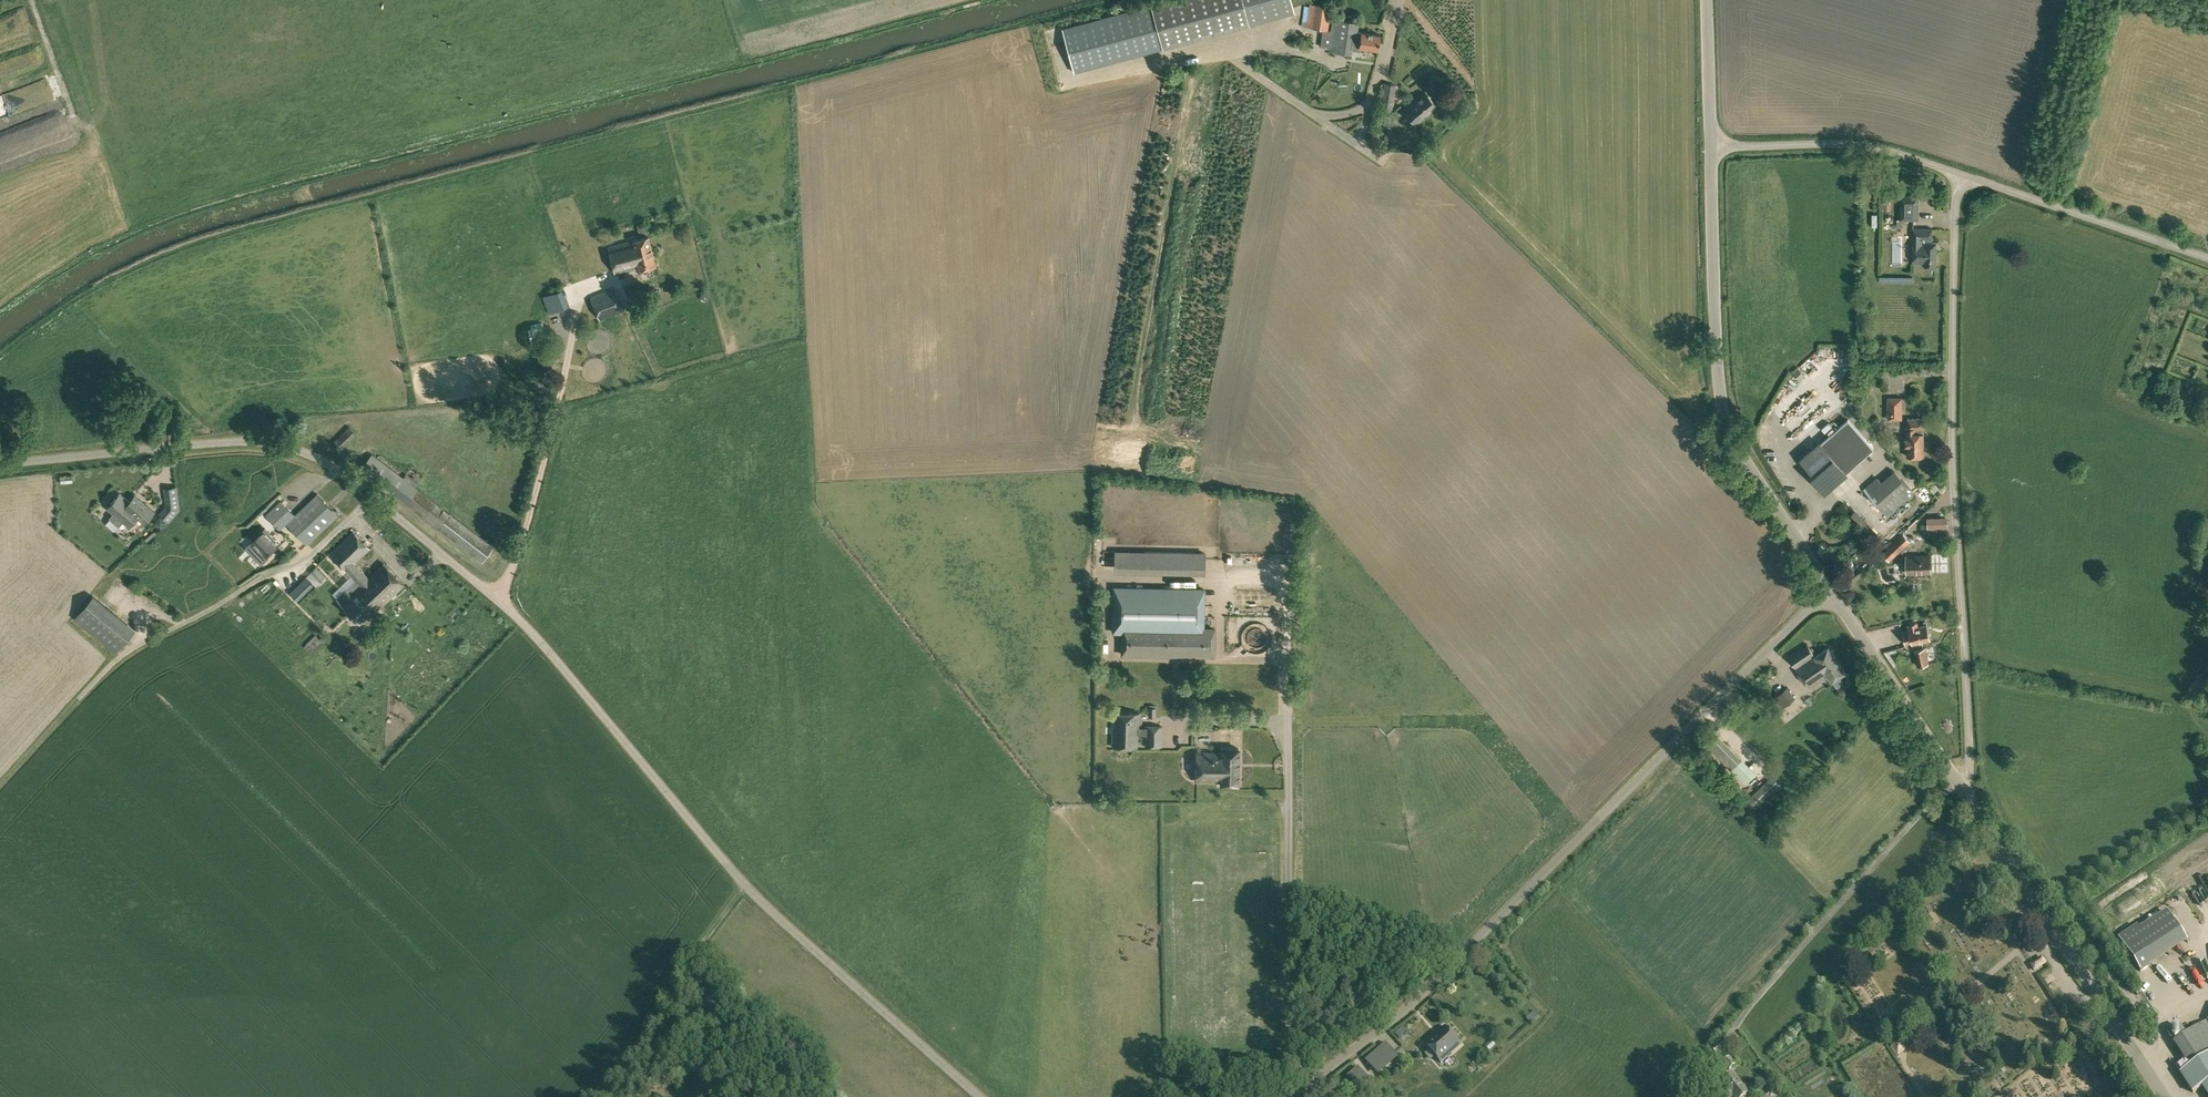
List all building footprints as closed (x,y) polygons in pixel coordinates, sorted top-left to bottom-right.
[(1162,47),(1249,24),(1294,13),(1291,0),(1168,0),(1151,5),(1162,47)] [(1306,27),(1327,30),(1331,7),(1311,4),(1309,3),(1306,27)] [(1327,50),(1351,53),(1352,50),(1360,51),(1360,47),(1378,50),(1380,34),(1361,31),(1358,31),(1359,22),(1332,18),(1330,34),(1322,33),(1320,47),(1327,48),(1327,50)] [(1380,109),(1392,111),(1396,84),(1384,82),(1380,109)] [(1404,110),(1416,124),(1424,117),(1424,116),(1436,106),(1426,94),(1413,105),(1412,104),(1404,110)] [(1914,220),(1918,220),(1919,195),(1900,195),(1900,209),(1900,219),(1914,220)] [(1878,197),(1878,209),(1890,209),(1890,197),(1878,197)] [(1925,266),(1936,266),(1936,242),(1932,242),(1932,229),(1914,228),(1913,262),(1925,262),(1925,266)] [(608,246),(615,273),(639,267),(639,268),(656,264),(649,236),(608,246)] [(1897,267),(1907,267),(1907,237),(1898,237),(1897,267)] [(590,297),(600,320),(624,310),(615,287),(590,297)] [(549,313),(568,306),(562,289),(542,296),(549,313)] [(704,300),(708,299),(709,296),(708,293),(705,291),(702,292),(700,295),(701,299),(704,300)] [(1805,368),(1813,377),(1824,367),(1816,359),(1805,368)] [(1791,371),(1799,380),(1805,375),(1797,366),(1791,371)] [(1888,397),(1888,419),(1902,419),(1902,397),(1888,397)] [(1907,444),(1907,456),(1924,456),(1924,433),(1915,433),(1915,429),(1924,429),(1924,418),(1907,418),(1907,428),(1905,428),(1905,444),(1907,444)] [(1812,477),(1825,492),(1847,473),(1846,472),(1874,448),(1848,419),(1820,443),(1801,459),(1815,474),(1812,477)] [(332,443),(339,450),(356,433),(349,426),(332,443)] [(1915,495),(1874,448),(1846,472),(1847,473),(1858,486),(1849,494),(1878,527),(1915,495)] [(408,505),(482,562),(493,546),(453,515),(416,486),(393,469),(372,453),(361,469),(408,505)] [(179,509),(177,486),(170,487),(166,488),(168,504),(167,507),(161,514),(167,520),(169,521),(179,509)] [(107,507),(129,527),(137,517),(144,523),(154,511),(135,494),(129,501),(120,493),(107,507)] [(287,523),(307,545),(338,515),(317,493),(295,514),(281,499),(265,514),(280,530),(287,523)] [(1852,499),(1847,504),(1854,511),(1859,506),(1852,499)] [(1931,520),(1934,530),(1952,526),(1949,515),(1931,520)] [(251,540),(265,555),(276,545),(271,540),(274,537),(265,528),(251,540)] [(353,531),(330,553),(360,585),(355,589),(357,591),(352,595),(346,589),(336,598),(360,622),(368,615),(369,616),(404,583),(383,562),(369,576),(362,569),(356,562),(370,548),(353,531)] [(1882,553),(1890,561),(1911,541),(1903,533),(1882,553)] [(1205,551),(1114,550),(1114,571),(1205,573),(1205,551)] [(1906,556),(1907,573),(1930,573),(1930,555),(1906,556)] [(1113,586),(1112,633),(1121,633),(1121,655),(1215,656),(1216,626),(1204,626),(1205,587),(1113,586)] [(75,618),(116,652),(135,629),(94,595),(75,618)] [(1903,631),(1906,644),(1912,642),(1913,643),(1930,639),(1927,624),(1918,626),(1917,622),(1908,624),(1909,630),(1903,631)] [(1788,656),(1809,687),(1828,675),(1832,681),(1846,672),(1829,646),(1815,655),(1807,644),(1788,656)] [(1914,650),(1917,666),(1929,663),(1926,648),(1914,650)] [(1920,667),(1922,673),(1931,671),(1930,665),(1920,667)] [(1774,697),(1783,707),(1795,698),(1786,687),(1774,697)] [(1148,716),(1156,716),(1156,707),(1148,707),(1148,716)] [(1140,722),(1140,712),(1112,712),(1112,746),(1137,747),(1137,735),(1145,735),(1145,729),(1137,729),(1137,722),(1140,722)] [(1145,745),(1162,746),(1162,726),(1145,726),(1145,729),(1145,735),(1145,745)] [(1728,761),(1734,754),(1717,739),(1711,746),(1728,761)] [(1220,784),(1238,784),(1238,748),(1221,748),(1221,752),(1196,752),(1196,781),(1220,781),(1220,784)] [(1740,806),(1749,815),(1781,784),(1772,775),(1740,806)] [(2166,907),(2121,936),(2143,969),(2188,940),(2166,907)] [(2004,925),(2009,933),(2022,924),(2017,917),(2004,925)] [(2030,964),(2034,971),(2046,963),(2042,957),(2030,964)] [(2134,989),(2126,995),(2133,1005),(2141,1000),(2134,989)] [(2184,1077),(2207,1062),(2207,1023),(2207,1021),(2185,1034),(2180,1025),(2168,1033),(2174,1042),(2186,1061),(2177,1066),(2184,1077)] [(1398,1037),(1406,1030),(1403,1026),(1394,1033),(1398,1037)] [(1424,1043),(1440,1062),(1460,1045),(1444,1026),(1424,1043)] [(1712,1049),(1718,1055),(1729,1046),(1723,1039),(1712,1049)] [(1395,1053),(1392,1051),(1385,1042),(1378,1048),(1364,1060),(1374,1071),(1388,1059),(1395,1053)] [(1890,1048),(1896,1057),(1902,1054),(1905,1051),(1905,1047),(1902,1043),(1898,1042),(1891,1046),(1892,1047),(1890,1048)] [(1724,1063),(1730,1070),(1736,1065),(1730,1058),(1724,1063)] [(2207,1093),(2207,1062),(2184,1077),(2193,1092),(2203,1086),(2207,1093)] [(1347,1075),(1358,1088),(1368,1078),(1357,1066),(1347,1075)] [(1724,1096),(1734,1096),(1742,1096),(1748,1092),(1732,1072),(1721,1080),(1723,1082),(1717,1087),(1724,1096)] [(1772,1083),(1765,1087),(1768,1092),(1773,1093),(1777,1090),(1772,1083)]
